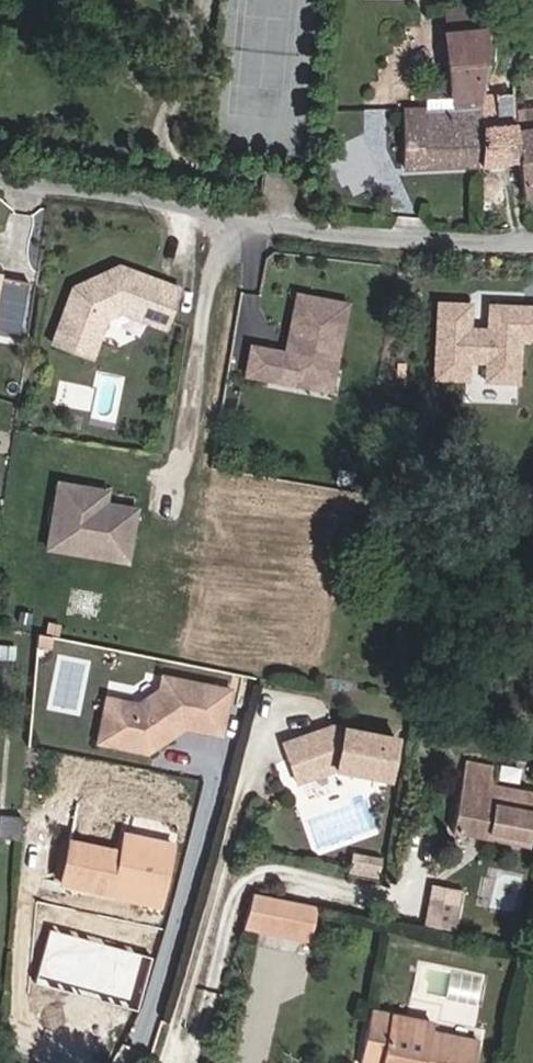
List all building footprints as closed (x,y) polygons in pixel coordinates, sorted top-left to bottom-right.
[(485,29),(483,6),(444,11),(445,32),(485,29)] [(479,96),(487,28),(485,29),(445,32),(443,33),(449,98),(424,99),(425,109),(405,109),(404,169),(479,165),(479,96)] [(515,131),(514,110),(513,80),(497,81),(497,94),(479,96),(479,165),(517,160),(515,131)] [(514,110),(515,131),(532,128),(532,108),(514,110)] [(515,131),(517,160),(522,197),(532,195),(532,128),(515,131)] [(164,329),(179,289),(124,268),(122,273),(111,269),(71,287),(50,343),(91,358),(105,318),(119,312),(126,309),(147,317),(145,322),(164,329)] [(27,282),(0,277),(0,331),(17,334),(27,282)] [(334,369),(346,304),(295,294),(286,341),(290,342),(289,349),(284,352),(266,349),(260,378),(283,382),(283,378),(307,383),(329,368),(334,369)] [(145,322),(147,317),(126,309),(119,312),(145,322)] [(260,378),(266,349),(250,345),(244,375),(260,378)] [(532,396),(532,373),(491,364),(479,420),(526,430),(532,396)] [(329,391),(334,369),(329,368),(307,383),(283,378),(283,382),(329,391)] [(125,562),(134,509),(103,504),(105,491),(56,483),(48,530),(81,536),(78,554),(125,562)] [(78,554),(81,536),(48,530),(45,548),(78,554)] [(171,736),(168,731),(179,724),(182,727),(207,732),(214,702),(227,704),(230,690),(161,676),(159,689),(137,704),(105,697),(96,742),(146,752),(171,736)] [(221,735),(227,704),(214,702),(207,732),(221,735)] [(453,746),(459,718),(452,717),(446,744),(453,746)] [(386,779),(394,739),(332,726),(283,743),(296,782),(336,769),(386,779)] [(532,820),(532,792),(490,783),(494,767),(464,761),(450,832),(528,847),(532,820)] [(21,821),(21,818),(0,816),(0,837),(19,839),(21,821)] [(158,898),(170,844),(124,833),(120,851),(69,840),(59,883),(110,894),(111,888),(158,898)] [(376,875),(378,861),(352,856),(350,870),(376,875)] [(156,906),(158,898),(111,888),(110,894),(110,896),(156,906)] [(292,937),(298,905),(251,895),(242,926),(292,937)] [(453,931),(459,904),(428,898),(423,925),(453,931)] [(310,941),(316,909),(298,905),(292,937),(310,941)] [(478,1042),(430,1032),(432,1024),(370,1011),(359,1062),(473,1062),(478,1042)]
